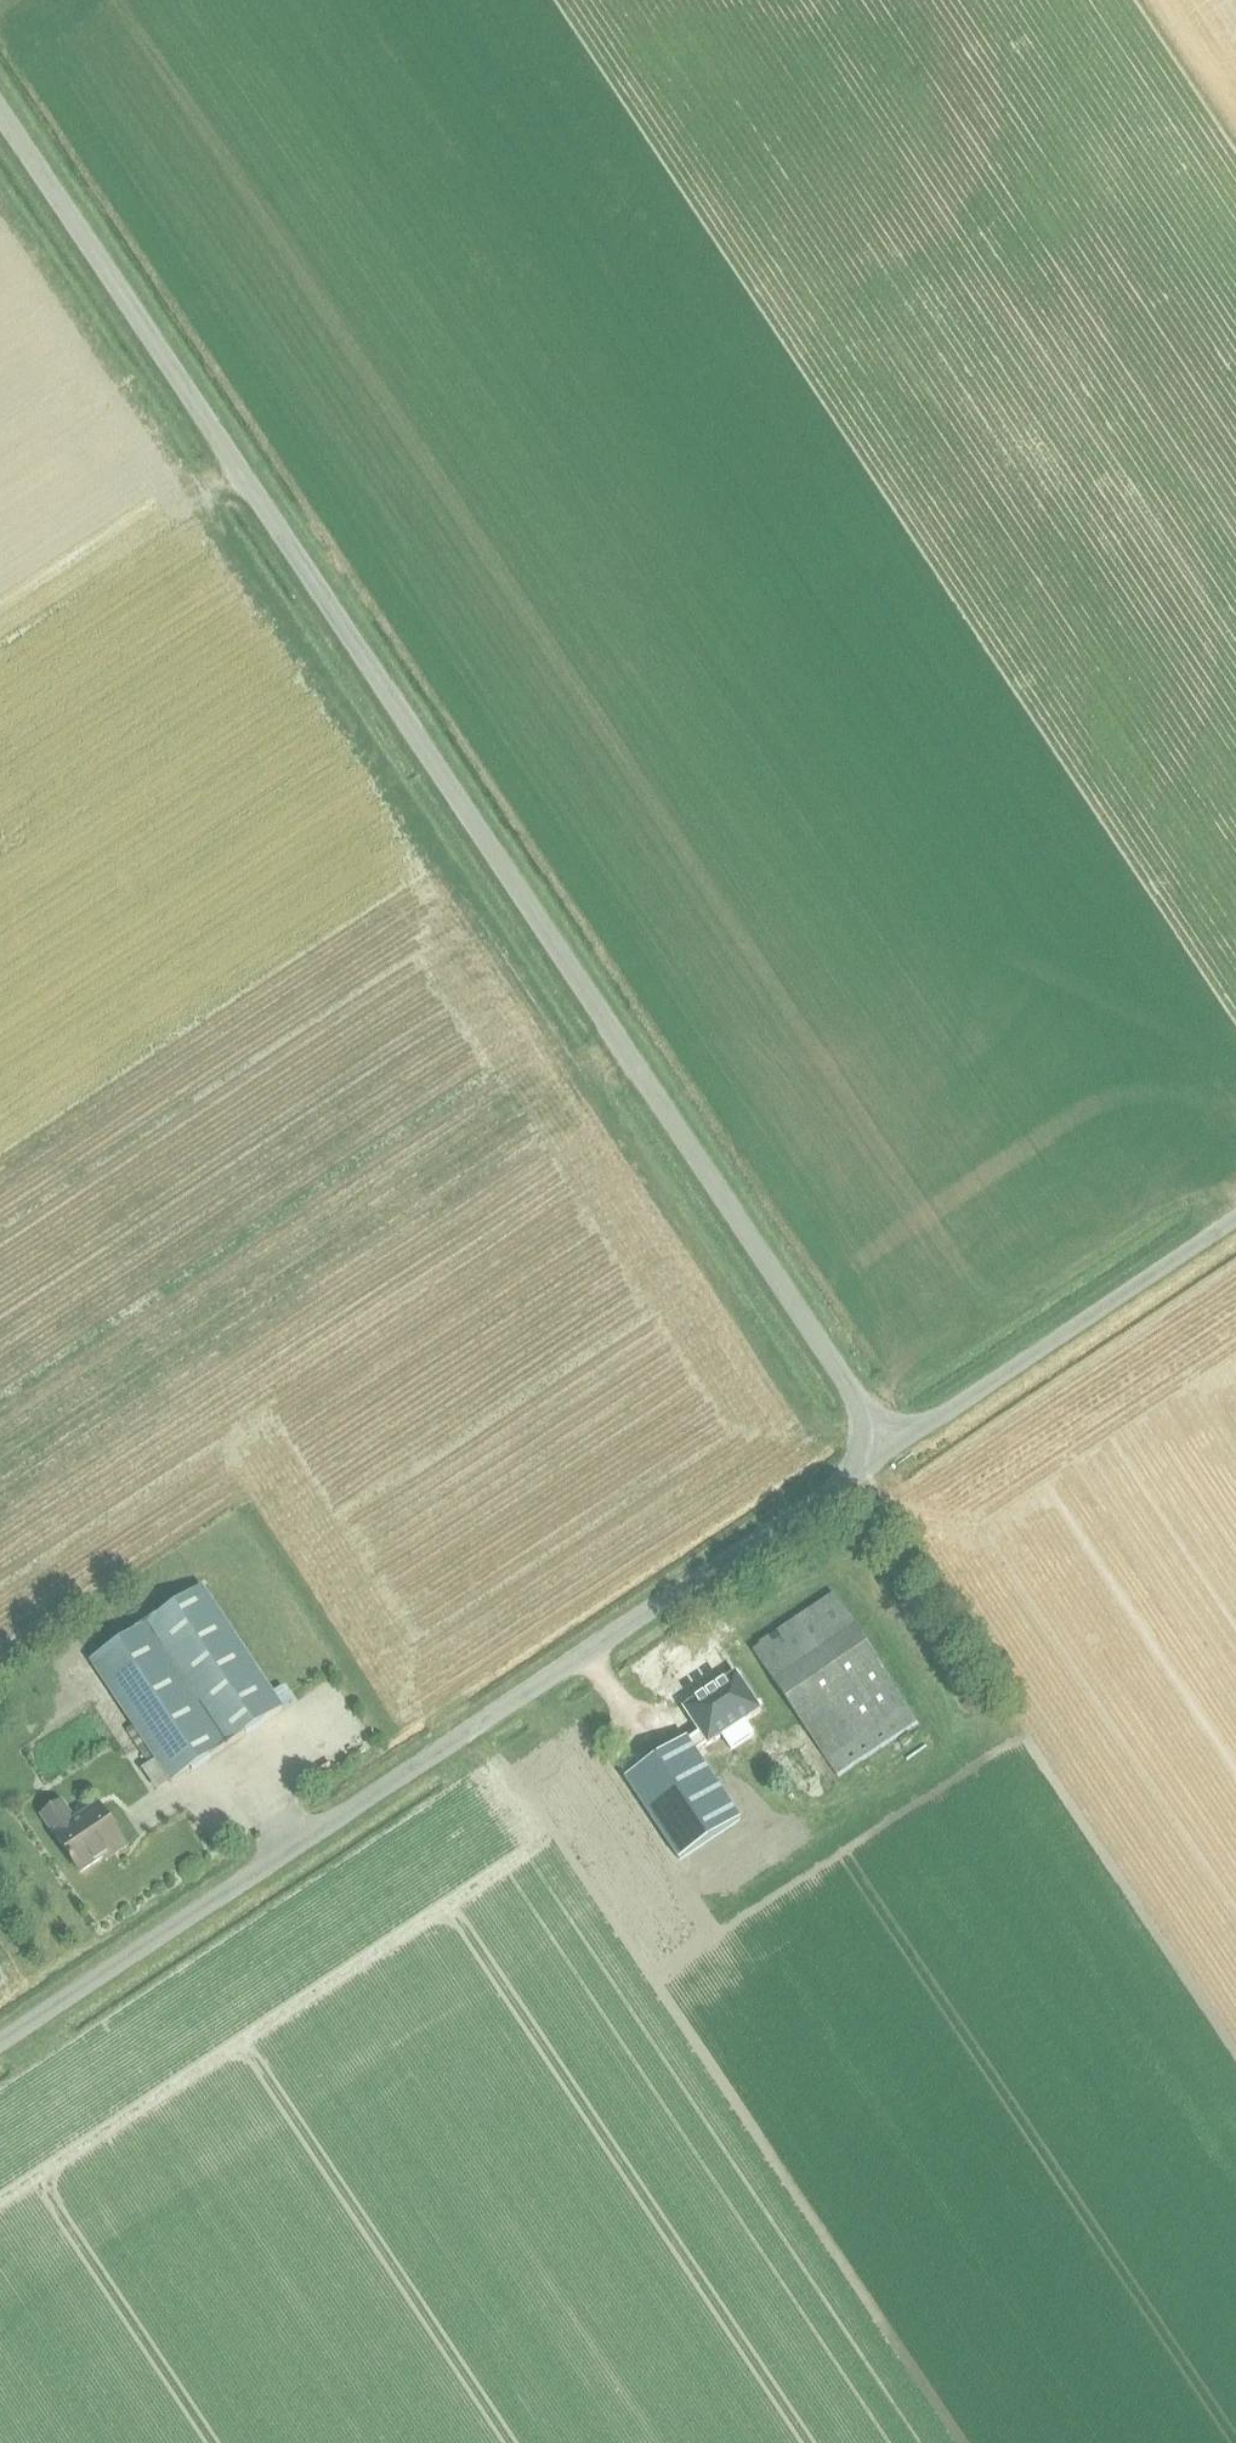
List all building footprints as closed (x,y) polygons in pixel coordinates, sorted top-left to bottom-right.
[(286,1698),(279,1703),(202,1587),(90,1661),(149,1748),(141,1754),(150,1768),(144,1772),(157,1792),(290,1703),(286,1698)] [(753,1650),(838,1777),(920,1722),(835,1595),(753,1650)] [(737,1674),(684,1709),(700,1733),(688,1741),(696,1753),(722,1736),(732,1750),(753,1736),(745,1722),(761,1711),(737,1674)] [(687,1739),(626,1779),(680,1860),(740,1820),(696,1753),(688,1741),(687,1739)] [(56,1835),(80,1872),(124,1843),(99,1806),(74,1823),(61,1803),(43,1815),(56,1835)]
